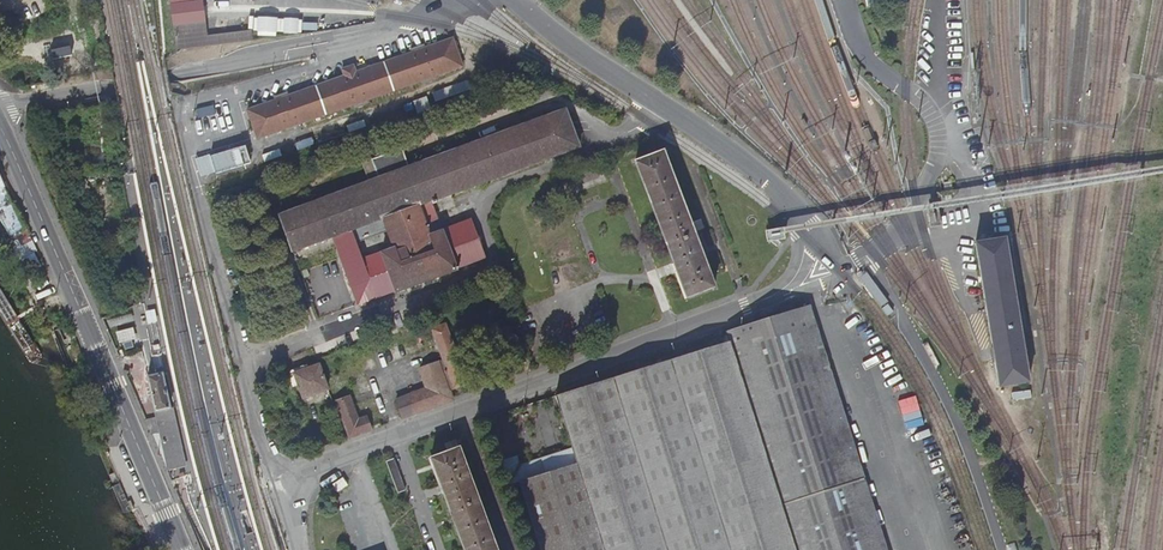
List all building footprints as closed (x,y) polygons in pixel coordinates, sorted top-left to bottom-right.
[(171,3),(170,3),(173,25),(206,21),(203,0),(192,0),(188,1),(171,3)] [(206,21),(173,25),(177,51),(252,41),(251,30),(208,35),(206,21)] [(456,38),(247,111),(257,140),(466,67),(456,38)] [(468,80),(434,93),(437,102),(471,89),(468,80)] [(418,115),(432,110),(428,97),(414,101),(418,115)] [(486,262),(471,219),(431,233),(422,207),(584,152),(570,110),(408,165),(404,153),(368,165),(373,180),(281,211),(299,265),(339,251),(358,306),(486,262)] [(687,296),(712,286),(701,256),(663,154),(637,163),(678,272),(687,296)] [(12,204),(0,179),(0,210),(12,204)] [(1002,236),(970,241),(994,387),(1026,382),(1002,236)] [(760,448),(793,549),(884,549),(807,305),(723,331),(726,339),(760,448)] [(131,314),(110,320),(111,326),(133,321),(131,314)] [(401,417),(413,413),(454,397),(451,390),(469,384),(446,325),(430,331),(441,361),(416,370),(422,386),(405,393),(394,397),(401,417)] [(134,327),(117,332),(119,343),(137,339),(134,327)] [(726,339),(549,395),(571,465),(513,483),(535,549),(793,549),(760,448),(726,339)] [(329,392),(324,378),(319,362),(294,370),(304,400),(329,392)] [(153,411),(168,407),(165,390),(161,374),(146,377),(153,411)] [(354,393),(332,401),(343,435),(366,428),(371,426),(368,417),(363,419),(354,393)] [(905,422),(923,417),(917,395),(899,400),(905,422)] [(172,406),(168,407),(180,464),(185,463),(172,406)] [(155,417),(144,419),(165,467),(155,417)] [(455,445),(428,456),(463,549),(493,549),(455,445)] [(344,476),(334,483),(339,491),(349,484),(344,476)]
